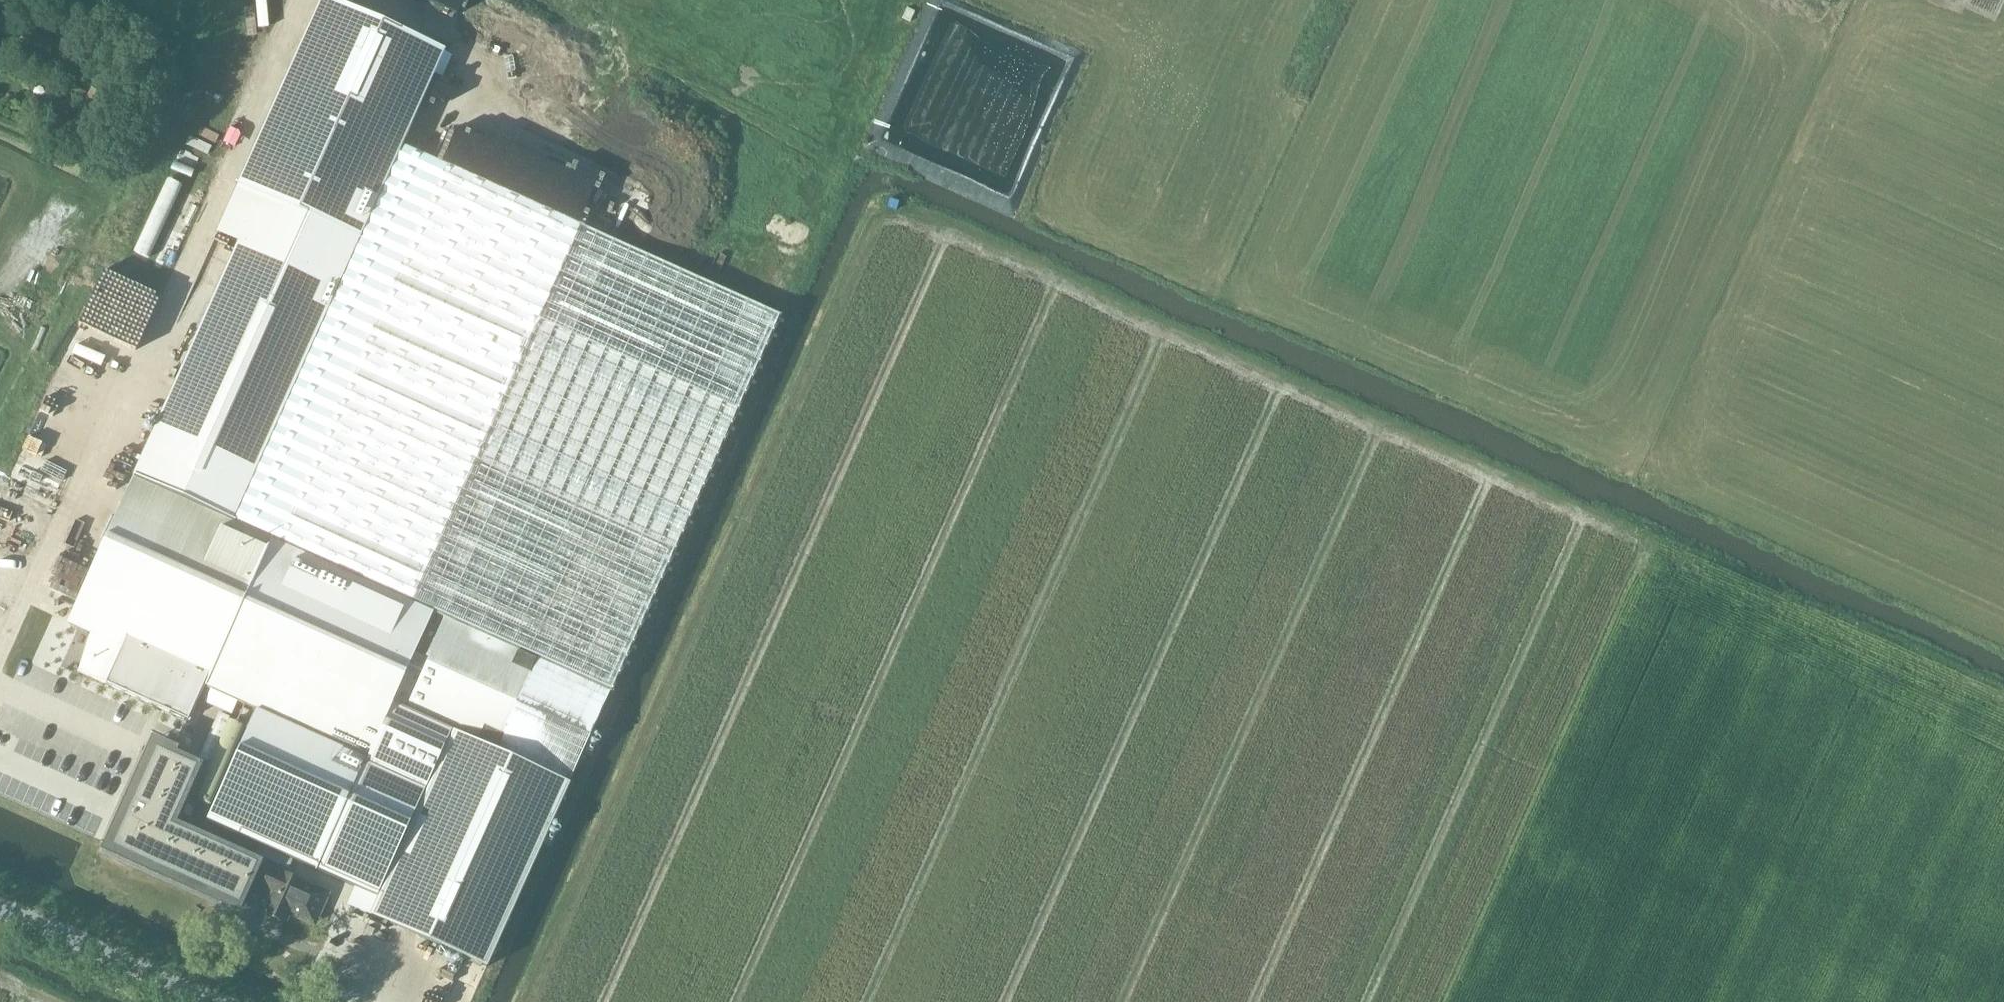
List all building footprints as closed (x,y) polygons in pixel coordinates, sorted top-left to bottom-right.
[(239,184),(362,240),(376,208),(375,207),(426,93),(446,50),(334,0),(322,0),(305,38),(239,184)] [(100,75),(93,88),(113,99),(120,86),(100,75)] [(50,85),(43,99),(57,107),(64,93),(50,85)] [(93,88),(73,124),(94,135),(112,102),(113,99),(93,88)] [(459,122),(452,139),(474,147),(480,131),(459,122)] [(874,150),(955,175),(962,153),(881,129),(874,150)] [(134,474),(133,476),(134,476),(278,540),(405,262),(449,166),(404,146),(376,208),(362,240),(239,184),(239,185),(217,232),(239,242),(214,298),(135,475),(134,474)] [(278,540),(276,542),(434,614),(610,695),(780,315),(742,298),(614,241),(449,166),(405,262),(278,540)] [(600,191),(595,208),(620,215),(624,197),(600,191)] [(116,251),(90,318),(154,342),(179,275),(116,251)] [(68,622),(68,623),(79,628),(122,648),(204,685),(207,686),(272,540),(276,542),(278,540),(134,476),(68,622)] [(99,527),(102,514),(88,511),(86,524),(99,527)] [(211,688),(205,702),(231,714),(232,715),(238,700),(257,709),(367,759),(393,703),(569,783),(610,695),(434,614),(276,542),(272,540),(207,686),(211,688)] [(122,648),(106,683),(188,720),(194,707),(204,685),(122,648)] [(367,759),(317,869),(355,886),(379,897),(371,915),(487,967),(569,783),(393,703),(367,759)] [(257,709),(207,820),(317,869),(367,759),(257,709)] [(157,747),(113,846),(240,904),(243,898),(250,881),(258,865),(259,863),(172,824),(198,766),(173,754),(157,747)] [(258,865),(250,881),(263,887),(270,871),(258,865)] [(263,887),(262,888),(268,891),(268,890),(273,892),(266,908),(264,913),(283,921),(286,915),(314,927),(329,894),(282,873),(271,868),(270,871),(263,887)]
